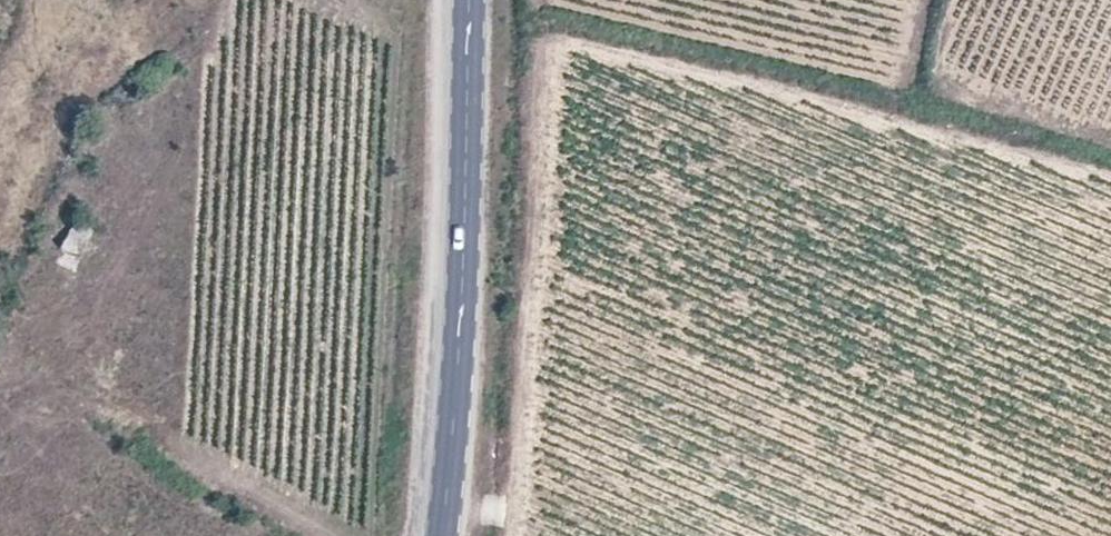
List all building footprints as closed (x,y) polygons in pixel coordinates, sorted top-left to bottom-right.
[(71,226),(58,265),(77,271),(91,232),(71,226)]
